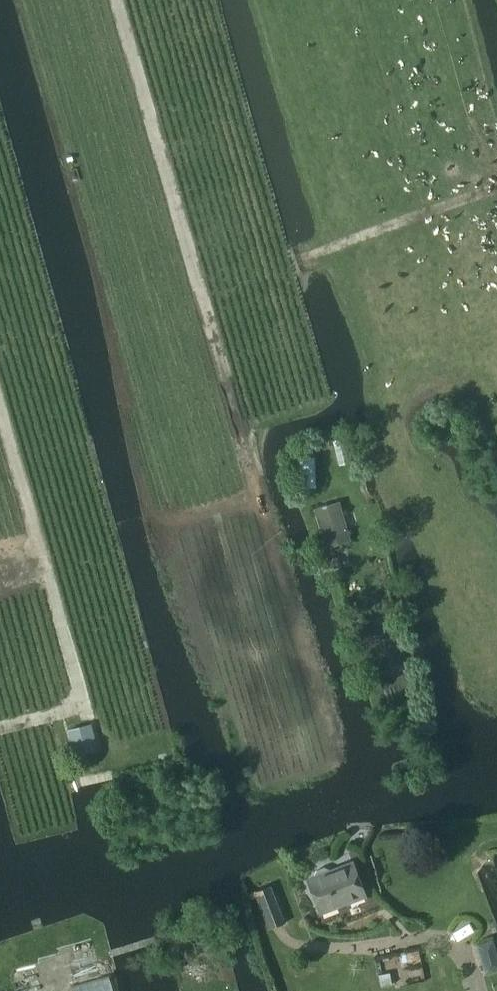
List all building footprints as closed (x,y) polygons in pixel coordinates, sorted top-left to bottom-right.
[(315,457),(298,457),(299,489),(315,489),(315,457)] [(313,508),(324,548),(350,541),(339,501),(313,508)] [(90,725),(69,730),(75,752),(96,746),(90,725)] [(88,769),(101,774),(107,759),(94,754),(88,769)] [(365,896),(353,863),(332,870),(324,867),(316,870),(313,878),(308,880),(321,913),(365,896)] [(255,891),(269,929),(284,924),(270,886),(255,891)] [(484,975),(496,971),(496,955),(492,939),(475,944),(484,975)] [(378,975),(380,987),(392,985),(390,973),(378,975)]
